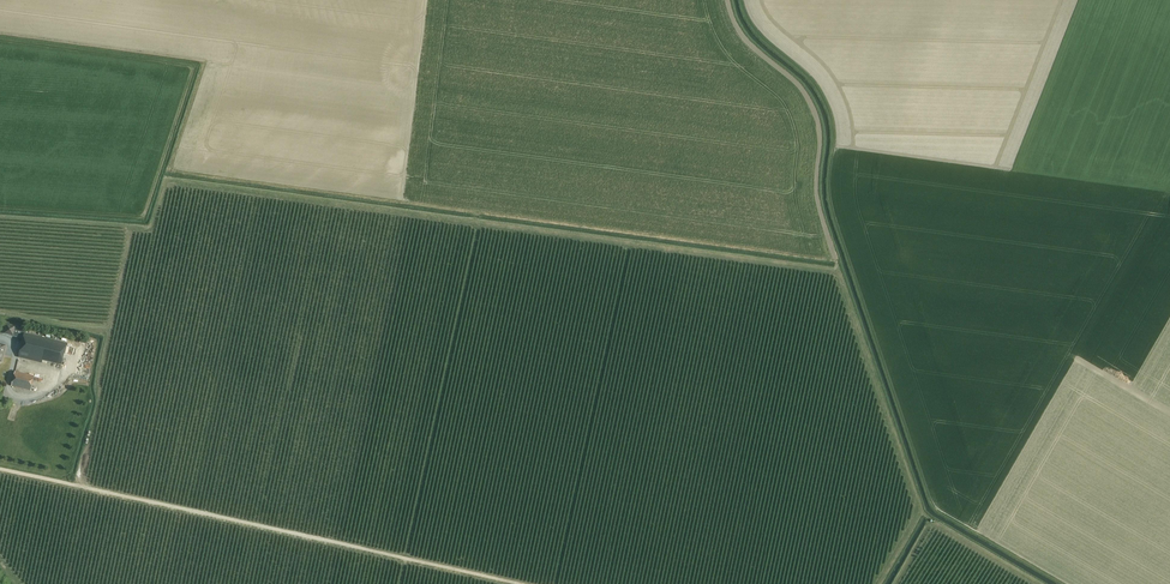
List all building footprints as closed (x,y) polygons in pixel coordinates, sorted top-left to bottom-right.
[(6,333),(14,334),(16,326),(9,324),(9,323),(5,322),(4,325),(7,326),(6,333)] [(19,354),(62,364),(67,343),(24,333),(19,354)] [(12,386),(31,390),(34,377),(15,372),(12,386)]
